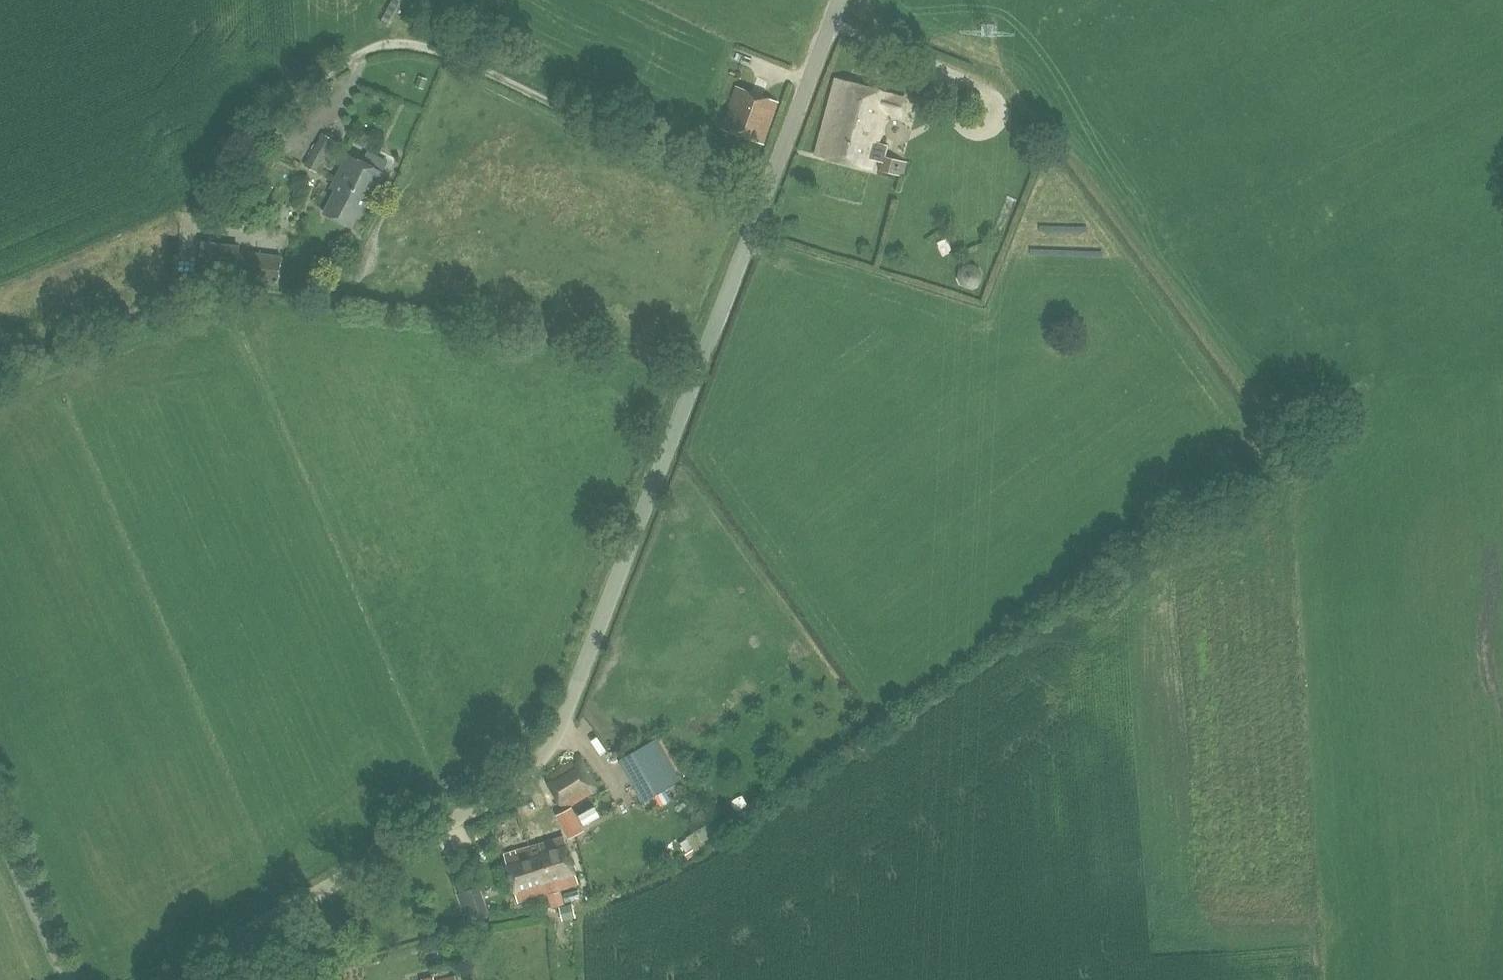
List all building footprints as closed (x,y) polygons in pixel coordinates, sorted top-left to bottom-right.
[(902,114),(906,99),(890,95),(891,94),(838,80),(818,155),(872,169),(874,160),(884,163),(882,171),(904,177),(908,162),(887,157),(890,146),(878,143),(886,110),(902,114)] [(764,145),(779,102),(737,87),(721,129),(764,145)] [(319,151),(312,164),(325,170),(331,157),(319,151)] [(372,199),(385,173),(349,155),(332,188),(336,190),(325,213),(352,227),(367,196),(372,199)] [(278,283),(282,256),(239,251),(240,247),(203,243),(200,274),(278,283)] [(657,738),(621,758),(644,801),(681,780),(657,738)] [(617,756),(626,752),(623,746),(614,751),(617,756)] [(566,808),(600,787),(581,756),(547,777),(566,808)] [(596,804),(578,815),(585,826),(603,815),(596,804)] [(558,813),(569,835),(582,828),(571,807),(558,813)] [(520,901),(579,882),(565,835),(505,854),(520,901)] [(480,885),(457,893),(468,924),(491,916),(480,885)]
